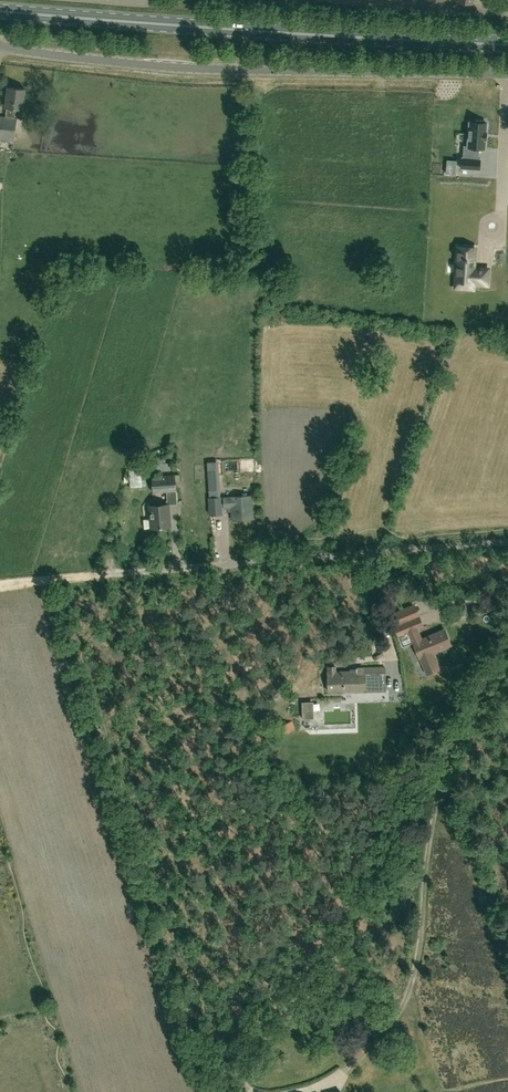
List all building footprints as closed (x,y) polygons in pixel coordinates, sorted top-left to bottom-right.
[(25,89),(8,86),(6,107),(7,107),(6,117),(0,116),(0,138),(14,140),(16,118),(14,118),(16,108),(23,109),(25,89)] [(469,129),(469,146),(481,146),(481,139),(479,139),(479,129),(484,129),(485,116),(472,116),(472,129),(469,129)] [(473,257),(458,256),(458,288),(473,288),(473,285),(485,285),(485,274),(473,274),(473,257)] [(156,471),(171,470),(170,462),(155,463),(156,471)] [(135,466),(136,490),(147,490),(146,465),(135,466)] [(153,492),(176,491),(176,481),(175,475),(152,476),(153,492)] [(217,497),(216,482),(209,483),(210,497),(208,497),(209,515),(223,514),(221,496),(217,497)] [(182,492),(172,492),(172,504),(181,504),(182,492)] [(253,518),(251,495),(224,497),(224,507),(232,506),(233,520),(253,518)] [(144,528),(152,528),(169,526),(168,504),(150,505),(151,518),(144,519),(144,528)] [(413,629),(409,619),(395,625),(399,635),(409,631),(416,649),(417,649),(427,673),(440,669),(433,652),(436,651),(434,646),(442,643),(437,632),(422,638),(418,627),(413,629)] [(336,671),(335,666),(328,666),(328,671),(329,691),(343,690),(343,691),(365,691),(364,676),(385,676),(385,667),(357,667),(357,671),(336,671)] [(333,704),(334,708),(340,706),(340,708),(349,705),(347,700),(333,704)] [(302,719),(314,718),(313,701),(302,702),(302,719)] [(280,735),(295,730),(292,721),(277,726),(280,735)]
